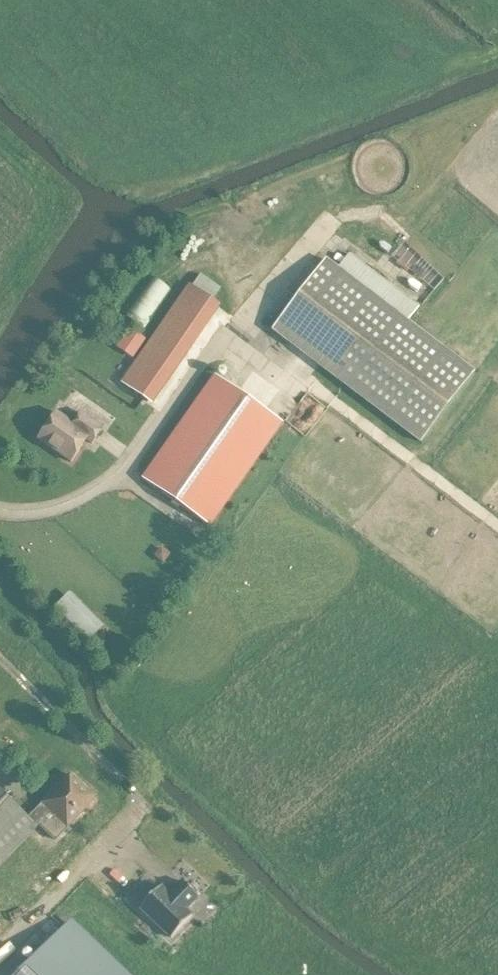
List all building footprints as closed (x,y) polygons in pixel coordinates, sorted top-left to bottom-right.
[(216,204),(173,267),(220,299),(263,236),(216,204)] [(393,257),(435,289),(446,274),(405,242),(393,257)] [(471,368),(324,257),(271,326),(418,438),(471,368)] [(126,313),(142,324),(170,285),(154,273),(126,313)] [(147,400),(193,334),(213,306),(187,287),(121,381),(147,400)] [(127,327),(114,346),(130,357),(143,338),(127,327)] [(269,406),(279,385),(252,371),(241,392),(269,406)] [(142,478),(168,496),(209,525),(282,421),(214,374),(142,478)] [(72,459),(86,437),(93,442),(104,425),(83,409),(73,423),(56,410),(38,435),(72,459)] [(89,636),(100,625),(66,591),(55,602),(89,636)] [(38,823),(55,838),(94,797),(69,773),(28,816),(0,789),(0,863),(38,823)] [(198,896),(181,880),(169,893),(160,885),(139,907),(170,937),(191,914),(185,909),(198,896)] [(68,922),(17,974),(123,974),(68,922)]
